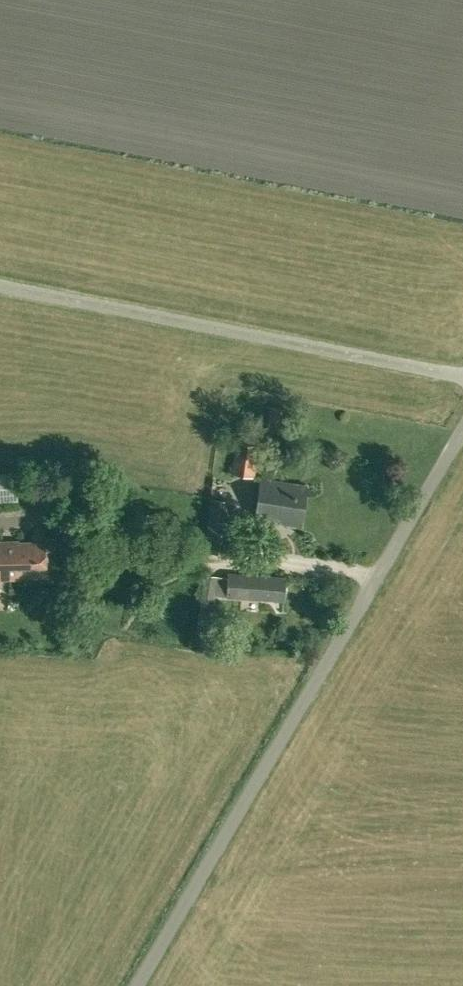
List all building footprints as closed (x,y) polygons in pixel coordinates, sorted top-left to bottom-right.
[(231,473),(254,477),(259,444),(258,444),(261,423),(240,419),(231,473)] [(18,501),(15,471),(0,472),(0,503),(18,501)] [(254,518),(302,526),(308,485),(261,477),(254,518)] [(204,551),(229,554),(233,521),(228,521),(230,499),(210,497),(204,551)] [(21,578),(21,576),(45,576),(44,542),(19,543),(19,542),(0,542),(0,579),(21,578)] [(193,644),(207,646),(217,575),(203,573),(193,644)] [(227,595),(282,599),(284,577),(229,573),(227,595)]
